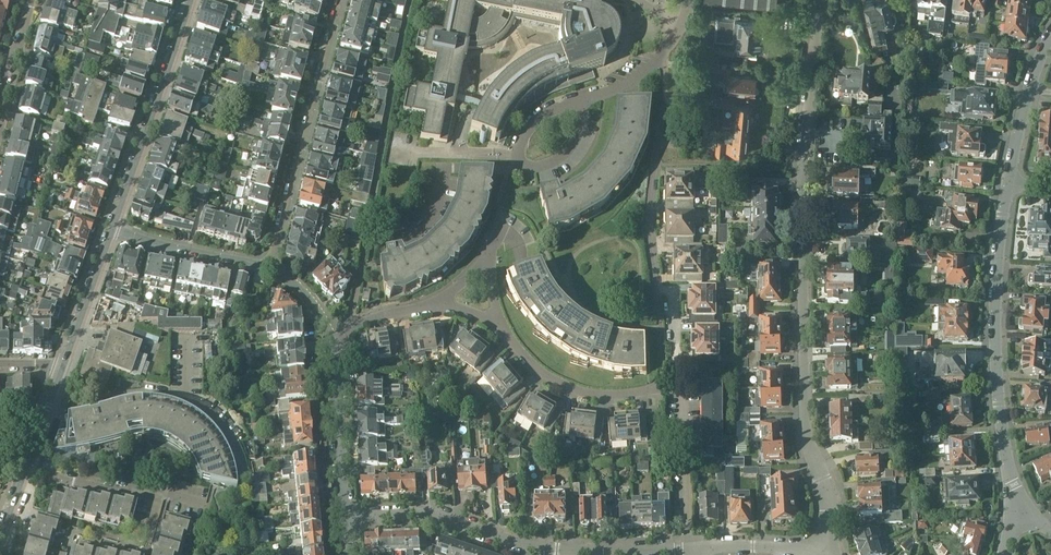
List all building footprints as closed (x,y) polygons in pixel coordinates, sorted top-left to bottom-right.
[(6,14),(7,15),(10,1),(5,0),(0,0),(0,13),(6,14)] [(114,15),(122,17),(123,17),(128,0),(100,0),(98,11),(114,15)] [(253,7),(246,5),(244,15),(260,20),(260,19),(265,0),(255,0),(253,7)] [(282,3),(289,5),(288,11),(317,19),(320,8),(319,8),(320,6),(299,0),(283,0),(282,3)] [(352,10),(379,17),(382,5),(373,3),(374,2),(365,0),(353,0),(351,8),(352,8),(352,10)] [(411,113),(425,116),(420,138),(447,143),(455,103),(459,103),(461,104),(464,105),(468,106),(471,107),(473,108),(480,111),(478,113),(476,117),(474,123),(472,126),(471,128),(470,132),(469,134),(503,146),(504,143),(506,140),(507,136),(509,133),(510,130),(511,129),(513,126),(515,122),(518,119),(519,118),(521,115),(524,112),(527,110),(528,108),(531,106),(534,103),(537,101),(540,99),(543,98),(547,95),(550,94),(553,93),(556,92),(595,79),(592,70),(605,65),(602,59),(605,59),(607,57),(609,56),(610,55),(612,53),(613,52),(615,50),(616,48),(617,46),(617,45),(618,42),(619,40),(619,38),(619,36),(619,34),(619,33),(619,32),(618,29),(618,28),(617,26),(616,25),(616,23),(614,21),(613,19),(612,18),(611,17),(609,16),(608,15),(607,14),(605,13),(603,12),(601,12),(599,11),(601,5),(576,0),(440,0),(448,2),(442,33),(428,30),(427,34),(419,32),(415,51),(423,52),(423,56),(436,59),(430,90),(416,87),(416,89),(407,87),(403,110),(412,111),(411,113)] [(864,1),(868,16),(874,45),(875,45),(876,50),(878,51),(887,48),(888,47),(885,36),(886,36),(884,26),(894,23),(894,22),(895,22),(897,18),(896,14),(891,12),(888,0),(870,0),(864,1)] [(918,16),(926,18),(930,18),(932,19),(934,0),(919,0),(918,9),(919,9),(918,16)] [(928,35),(928,36),(930,36),(941,37),(941,40),(942,42),(942,44),(942,46),(947,47),(948,44),(948,43),(948,42),(949,35),(949,34),(950,23),(945,23),(948,0),(934,0),(932,19),(930,18),(930,19),(928,35)] [(952,24),(961,25),(961,20),(969,21),(972,0),(957,0),(956,6),(954,6),(952,18),(952,24)] [(969,21),(971,21),(971,19),(977,20),(978,15),(985,16),(986,0),(972,0),(969,21)] [(1008,9),(1030,12),(1032,0),(1009,0),(1008,9)] [(77,11),(65,7),(47,1),(44,10),(45,11),(45,13),(77,23),(81,12),(77,11)] [(204,4),(200,15),(231,25),(235,26),(238,15),(204,4)] [(700,15),(713,16),(714,8),(701,7),(700,15)] [(168,14),(146,9),(142,22),(165,28),(165,27),(163,26),(164,24),(166,25),(167,20),(169,15),(168,15),(168,14)] [(1008,9),(1006,25),(1028,27),(1029,25),(1030,25),(1031,21),(1029,20),(1030,12),(1008,9)] [(379,17),(352,10),(351,13),(350,12),(347,22),(376,29),(377,25),(379,17)] [(114,36),(119,18),(122,19),(122,18),(122,17),(114,15),(98,11),(97,13),(88,43),(100,46),(104,34),(109,35),(114,36)] [(80,24),(77,23),(45,13),(44,15),(43,15),(42,16),(40,16),(38,22),(41,23),(40,24),(58,29),(59,26),(73,30),(73,28),(78,29),(80,24)] [(231,25),(200,15),(196,27),(227,37),(231,25)] [(735,18),(734,29),(735,29),(734,38),(738,39),(737,44),(738,44),(737,54),(747,55),(757,56),(758,45),(759,45),(760,36),(760,33),(762,33),(762,32),(764,30),(764,25),(763,23),(763,21),(750,20),(740,19),(741,15),(735,15),(735,18)] [(717,16),(714,41),(734,43),(734,38),(735,29),(734,29),(735,18),(717,16)] [(295,20),(292,19),(289,18),(285,32),(312,39),(313,35),(316,25),(296,20),(295,20)] [(376,29),(347,22),(344,33),(345,33),(345,35),(372,42),(376,29)] [(268,27),(259,25),(255,40),(264,42),(268,27)] [(1006,25),(1004,39),(1012,40),(1012,43),(1019,44),(1019,41),(1026,42),(1026,37),(1027,37),(1028,27),(1006,25)] [(126,36),(159,45),(162,33),(161,33),(138,27),(137,31),(130,29),(129,35),(127,34),(126,36)] [(65,37),(59,35),(39,30),(36,42),(62,49),(74,53),(75,47),(68,45),(63,43),(65,37)] [(256,35),(255,35),(249,32),(247,32),(245,39),(254,42),(256,35)] [(312,42),(312,39),(285,32),(282,44),(309,51),(311,42),(312,42)] [(381,44),(386,46),(396,48),(399,36),(385,32),(381,44)] [(104,34),(100,46),(106,47),(109,35),(104,34)] [(194,34),(190,47),(220,57),(222,51),(213,48),(217,37),(208,34),(206,38),(194,34)] [(369,55),(371,50),(372,42),(345,35),(344,38),(343,38),(340,48),(369,55)] [(125,50),(155,58),(159,45),(126,36),(125,39),(124,39),(123,43),(126,44),(125,50)] [(62,49),(36,42),(33,53),(53,58),(54,53),(60,55),(62,49)] [(106,47),(100,46),(88,43),(87,49),(104,55),(106,47)] [(977,45),(977,53),(978,53),(977,59),(978,59),(977,67),(978,67),(981,67),(987,67),(1009,70),(1009,69),(1010,69),(1011,63),(1010,63),(1010,61),(1009,61),(1009,55),(989,53),(990,47),(977,45)] [(185,59),(186,59),(185,62),(210,70),(211,69),(213,70),(215,65),(217,66),(220,57),(190,47),(188,53),(187,53),(185,59)] [(251,52),(250,56),(258,58),(259,54),(260,51),(252,49),(251,52)] [(307,58),(282,52),(280,51),(277,64),(303,70),(303,68),(304,68),(307,58)] [(337,61),(337,64),(364,71),(367,62),(358,60),(359,57),(339,52),(337,61)] [(120,55),(119,61),(150,70),(153,59),(132,54),(125,53),(124,56),(120,55)] [(83,64),(96,68),(98,69),(101,60),(96,58),(85,54),(83,64)] [(392,63),(394,57),(386,55),(384,54),(382,60),(392,63)] [(238,63),(246,66),(248,57),(241,55),(238,63)] [(249,56),(247,66),(245,73),(257,76),(258,70),(255,69),(258,59),(249,56)] [(834,86),(834,91),(840,92),(843,93),(842,100),(843,100),(842,108),(851,108),(852,101),(868,103),(869,95),(870,90),(870,87),(871,83),(875,83),(875,78),(885,79),(885,73),(884,73),(884,68),(879,59),(874,63),(873,71),(860,70),(860,75),(859,75),(859,76),(844,75),(844,82),(835,81),(834,86)] [(32,60),(29,72),(52,79),(55,67),(32,60)] [(125,75),(146,82),(150,70),(119,61),(117,60),(115,66),(127,69),(125,75)] [(695,60),(694,68),(707,69),(708,66),(713,67),(713,62),(695,60)] [(940,61),(938,84),(944,85),(946,61),(940,61)] [(73,69),(81,71),(83,64),(75,62),(74,65),(73,69)] [(303,70),(277,64),(270,62),(268,69),(274,71),(273,76),(300,84),(303,74),(302,73),(303,70)] [(79,79),(92,84),(96,68),(83,64),(81,71),(79,79)] [(361,82),(364,71),(337,64),(336,67),(335,67),(333,75),(361,82)] [(725,67),(723,89),(746,92),(753,93),(753,92),(756,93),(757,92),(758,92),(758,91),(758,90),(759,90),(759,89),(758,88),(757,87),(756,86),(755,86),(756,78),(730,75),(731,67),(725,67)] [(978,67),(976,86),(986,87),(987,83),(1006,85),(1007,79),(1008,80),(1008,77),(1010,76),(1010,74),(1009,72),(1009,70),(987,67),(981,67),(978,67)] [(372,73),(377,74),(390,77),(391,70),(381,68),(381,71),(373,69),(372,73)] [(180,76),(178,80),(206,90),(218,94),(220,89),(216,88),(217,88),(202,83),(204,76),(183,69),(182,70),(180,71),(179,75),(180,76)] [(223,70),(220,79),(242,86),(242,85),(243,82),(244,79),(244,78),(223,70)] [(52,79),(29,72),(25,85),(42,89),(44,84),(58,88),(60,81),(52,79)] [(388,84),(390,77),(377,74),(375,81),(388,84)] [(98,111),(100,104),(105,88),(92,84),(79,79),(75,78),(64,117),(67,119),(91,128),(97,111),(98,111)] [(111,80),(108,89),(118,92),(139,100),(144,87),(124,80),(124,81),(117,79),(116,81),(111,80)] [(331,88),(330,90),(357,97),(359,91),(356,91),(357,86),(332,79),(330,88),(331,88)] [(206,90),(178,80),(177,84),(175,85),(174,89),(175,90),(175,91),(194,99),(196,93),(204,96),(206,90)] [(924,83),(924,90),(948,93),(949,86),(924,83)] [(267,95),(294,102),(295,100),(296,100),(299,90),(279,85),(277,91),(269,89),(267,95)] [(100,104),(134,116),(138,105),(116,97),(118,92),(108,89),(105,88),(100,104)] [(40,116),(46,95),(25,89),(19,110),(40,116)] [(355,105),(357,97),(330,90),(329,93),(326,102),(345,108),(345,107),(351,109),(352,104),(355,105)] [(239,94),(233,92),(231,98),(237,100),(239,94)] [(952,95),(951,105),(962,106),(961,117),(965,117),(965,120),(982,121),(982,119),(994,120),(994,118),(996,117),(996,111),(995,109),(995,108),(994,108),(995,98),(994,96),(956,93),(952,92),(952,95)] [(294,102),(267,95),(265,102),(273,105),(272,111),(292,116),(295,106),(293,105),(294,102)] [(867,110),(867,114),(869,116),(868,118),(881,119),(883,101),(876,100),(874,95),(869,95),(868,103),(870,103),(869,109),(867,110)] [(713,97),(713,105),(721,106),(732,107),(730,121),(730,130),(747,131),(748,125),(749,125),(750,122),(751,122),(752,122),(752,121),(753,121),(753,120),(754,119),(754,118),(754,117),(753,117),(753,116),(752,116),(752,115),(751,115),(750,115),(751,106),(750,106),(735,104),(736,97),(722,96),(713,96),(713,97)] [(189,116),(196,118),(199,111),(209,115),(212,107),(200,103),(199,106),(173,97),(168,109),(189,117),(189,116)] [(688,98),(687,112),(700,113),(701,99),(688,98)] [(383,118),(385,105),(384,105),(379,104),(372,102),(369,115),(374,116),(383,118)] [(108,120),(130,128),(130,127),(131,127),(133,121),(132,121),(133,118),(134,116),(100,104),(98,111),(110,115),(108,120)] [(324,113),(323,116),(349,122),(352,112),(345,110),(326,104),(323,113),(324,113)] [(592,217),(591,213),(602,207),(610,198),(613,200),(622,191),(619,188),(628,179),(633,167),(636,168),(642,157),(638,155),(644,143),(645,131),(648,131),(650,119),(646,118),(648,105),(640,105),(617,106),(614,135),(602,162),(582,183),(558,197),(554,186),(547,187),(548,191),(540,192),(543,207),(544,207),(548,227),(547,227),(548,234),(557,232),(556,229),(568,226),(580,220),(581,222),(592,217)] [(58,115),(55,125),(64,128),(67,119),(64,117),(58,115)] [(167,115),(163,127),(190,136),(204,141),(205,135),(186,129),(188,122),(167,115)] [(245,118),(244,122),(249,123),(262,126),(288,133),(289,130),(288,130),(291,121),(273,116),(272,117),(267,115),(266,120),(264,120),(263,124),(259,123),(260,121),(255,120),(254,121),(245,118)] [(866,126),(865,133),(868,133),(867,147),(890,149),(893,115),(884,115),(883,122),(866,121),(866,126)] [(349,122),(323,116),(322,119),(319,128),(339,133),(346,135),(349,122)] [(367,127),(380,130),(383,118),(374,116),(374,121),(368,120),(367,127)] [(1050,138),(1050,118),(1047,118),(1047,119),(1041,118),(1040,128),(1039,129),(1039,133),(1039,135),(1039,136),(1040,137),(1050,138)] [(35,125),(16,120),(13,133),(38,140),(40,130),(34,128),(35,125)] [(75,125),(68,123),(65,131),(72,134),(75,125)] [(48,142),(53,144),(60,145),(64,128),(55,125),(53,125),(48,142)] [(957,154),(957,155),(984,157),(985,156),(986,149),(984,147),(980,146),(981,135),(959,132),(959,126),(940,125),(940,132),(953,133),(953,136),(949,135),(949,144),(952,144),(951,153),(957,154)] [(288,133),(262,126),(261,133),(263,133),(261,139),(266,140),(284,145),(287,136),(288,133)] [(187,147),(190,136),(163,127),(159,138),(187,147)] [(363,142),(367,142),(377,146),(380,130),(367,127),(363,142)] [(340,144),(342,137),(338,136),(338,135),(319,130),(316,139),(317,139),(316,142),(353,151),(354,148),(340,144)] [(718,140),(716,155),(723,156),(724,150),(747,152),(747,149),(748,149),(749,141),(748,141),(749,132),(748,132),(747,132),(747,131),(730,130),(729,132),(733,132),(732,142),(718,140)] [(96,137),(94,142),(121,151),(126,139),(105,132),(103,139),(96,137)] [(38,140),(13,133),(10,146),(35,152),(38,140)] [(1040,137),(1039,150),(1038,152),(1038,155),(1039,157),(1038,159),(1048,160),(1047,163),(1050,163),(1050,138),(1040,137)] [(121,151),(94,142),(84,138),(82,145),(99,151),(97,155),(117,163),(121,151)] [(235,142),(226,139),(224,146),(233,149),(235,142)] [(153,154),(172,160),(173,155),(182,158),(184,150),(157,141),(153,154)] [(353,151),(316,142),(316,144),(315,144),(313,153),(343,162),(345,153),(352,155),(353,151)] [(377,146),(367,142),(364,154),(376,157),(377,146)] [(252,155),(280,162),(280,160),(281,160),(283,149),(263,144),(258,143),(256,149),(253,148),(252,155)] [(53,144),(50,155),(56,158),(60,145),(53,144)] [(35,152),(10,146),(9,150),(6,151),(5,155),(7,157),(7,158),(31,164),(35,152)] [(231,150),(223,148),(219,163),(227,165),(231,150)] [(220,152),(214,150),(211,158),(218,160),(220,152)] [(172,160),(153,154),(148,166),(176,175),(178,169),(170,166),(172,160)] [(366,163),(365,168),(373,170),(376,157),(364,154),(362,159),(366,163)] [(54,167),(56,158),(50,155),(47,165),(54,167)] [(86,167),(113,176),(117,163),(97,155),(96,158),(94,164),(88,162),(87,164),(80,162),(79,165),(86,167)] [(280,162),(252,155),(249,162),(252,163),(251,168),(256,170),(276,176),(279,165),(280,162)] [(310,165),(310,167),(336,174),(339,163),(312,155),(310,165)] [(875,161),(874,169),(892,169),(893,161),(875,161)] [(24,168),(5,163),(2,175),(28,181),(34,183),(35,178),(30,176),(30,175),(22,174),(24,168)] [(89,182),(108,189),(113,176),(86,167),(84,173),(91,176),(89,182)] [(336,174),(310,167),(309,170),(308,170),(306,179),(333,186),(336,174)] [(371,183),(373,170),(365,168),(363,181),(371,183)] [(859,177),(859,178),(876,178),(876,169),(859,168),(859,177)] [(972,186),(980,187),(981,178),(983,177),(983,174),(981,172),(982,170),(956,168),(954,184),(961,185),(961,188),(972,189),(972,186)] [(166,189),(170,178),(147,170),(146,172),(145,172),(144,176),(144,177),(144,178),(143,178),(142,181),(166,189)] [(668,189),(694,189),(694,177),(694,170),(678,170),(678,177),(668,177),(666,177),(666,186),(668,186),(668,189)] [(242,172),(240,179),(246,181),(244,188),(271,195),(275,181),(242,172)] [(2,175),(0,185),(0,186),(25,192),(28,181),(2,175)] [(460,175),(460,177),(455,205),(442,230),(421,251),(403,260),(399,253),(386,255),(387,265),(380,266),(384,292),(385,292),(386,295),(389,298),(390,298),(392,294),(405,292),(415,287),(420,288),(422,284),(426,285),(428,281),(439,275),(448,267),(452,267),(453,266),(453,262),(457,262),(458,257),(466,248),(472,237),(476,236),(477,236),(475,231),(480,230),(478,225),(484,214),(486,202),(490,199),(487,195),(491,193),(491,192),(488,188),(490,176),(460,175)] [(729,175),(729,185),(734,185),(740,185),(740,182),(744,182),(744,175),(742,175),(734,175),(729,175)] [(829,186),(828,197),(834,197),(859,198),(859,179),(859,178),(859,177),(847,177),(834,176),(834,186),(829,186)] [(919,186),(920,179),(903,178),(902,185),(919,186)] [(166,189),(142,181),(141,184),(142,184),(139,192),(138,192),(163,201),(167,190),(166,189)] [(303,190),(303,193),(329,200),(331,193),(324,191),(325,186),(305,181),(303,190)] [(43,185),(40,197),(45,198),(48,186),(43,185)] [(0,186),(0,198),(15,202),(16,198),(24,199),(25,192),(0,186)] [(195,186),(191,198),(201,201),(205,203),(208,190),(195,186)] [(910,197),(911,187),(901,186),(900,196),(910,197)] [(81,195),(79,199),(100,206),(101,202),(102,202),(102,201),(105,200),(106,197),(104,194),(105,193),(87,187),(84,196),(81,195)] [(256,204),(268,208),(271,195),(244,188),(241,201),(244,201),(256,204)] [(678,201),(678,208),(694,208),(694,201),(694,189),(668,189),(668,192),(666,192),(666,201),(668,201),(678,201)] [(753,192),(748,192),(748,201),(754,201),(754,210),(779,211),(779,209),(780,208),(781,203),(779,202),(779,198),(779,192),(777,192),(777,190),(753,190),(753,192)] [(344,203),(350,205),(366,209),(369,196),(357,193),(347,191),(344,203)] [(138,196),(135,204),(158,213),(160,208),(161,208),(163,201),(138,192),(137,196),(138,196)] [(72,201),(73,197),(63,193),(62,198),(72,201)] [(329,200),(303,193),(302,195),(299,205),(326,211),(329,200)] [(79,199),(73,197),(72,201),(79,204),(76,212),(96,219),(96,218),(99,217),(100,214),(98,212),(99,210),(98,210),(100,206),(79,199)] [(197,212),(201,201),(191,198),(188,209),(197,212)] [(947,212),(953,212),(953,213),(962,215),(962,217),(971,218),(971,217),(977,218),(979,207),(973,206),(973,201),(956,199),(955,205),(948,204),(947,212)] [(0,204),(0,216),(18,221),(21,210),(13,208),(13,207),(0,204)] [(184,221),(158,213),(135,204),(134,204),(133,208),(131,214),(133,219),(133,218),(141,221),(141,223),(146,224),(147,223),(152,225),(154,218),(163,221),(162,225),(192,232),(194,224),(184,221)] [(260,238),(268,208),(256,204),(253,213),(251,219),(252,219),(247,239),(255,241),(256,241),(257,241),(258,241),(259,240),(260,240),(260,239),(260,238)] [(205,236),(210,237),(217,210),(205,206),(197,233),(205,235),(205,236)] [(694,208),(678,208),(678,214),(668,214),(666,214),(666,223),(668,223),(668,226),(694,226),(694,214),(694,208)] [(833,219),(833,229),(858,229),(858,209),(833,208),(828,208),(828,219),(833,219)] [(1033,250),(1033,251),(1043,252),(1043,259),(1050,260),(1050,214),(1042,213),(1042,211),(1041,209),(1034,208),(1032,210),(1032,215),(1030,215),(1030,218),(1029,220),(1029,223),(1030,225),(1030,228),(1030,231),(1028,232),(1028,235),(1030,237),(1029,239),(1028,241),(1027,248),(1029,250),(1033,250)] [(34,216),(39,217),(40,212),(29,209),(28,214),(34,216)] [(214,238),(222,240),(229,213),(217,210),(210,237),(214,238)] [(779,219),(779,218),(779,217),(779,211),(754,210),(754,211),(744,211),(744,220),(750,220),(750,227),(779,227),(779,225),(780,224),(780,220),(779,219)] [(936,229),(956,232),(957,225),(970,226),(971,218),(962,217),(962,215),(953,213),(953,212),(947,212),(938,210),(937,218),(938,218),(936,229)] [(296,220),(295,223),(322,229),(323,224),(322,224),(324,218),(318,217),(318,216),(298,211),(295,220),(296,220)] [(354,226),(363,228),(366,213),(352,211),(351,215),(349,214),(344,233),(352,234),(354,226)] [(229,242),(234,244),(240,216),(241,216),(229,213),(222,240),(229,242)] [(0,216),(0,230),(7,232),(8,231),(15,233),(18,221),(0,216)] [(245,246),(247,239),(252,219),(251,219),(240,216),(234,244),(237,244),(245,246)] [(73,218),(69,230),(89,237),(90,234),(91,234),(91,233),(94,232),(95,228),(93,226),(94,225),(73,218)] [(29,253),(45,258),(50,243),(51,243),(55,232),(56,227),(52,226),(38,221),(37,225),(36,226),(34,235),(32,241),(29,253)] [(56,227),(62,229),(63,224),(54,221),(52,226),(56,227)] [(291,235),(315,241),(318,242),(322,229),(295,223),(294,227),(293,226),(291,235)] [(32,241),(34,235),(36,226),(30,224),(26,237),(25,237),(24,238),(32,241)] [(363,228),(354,226),(352,234),(351,237),(361,239),(363,228)] [(678,245),(687,245),(694,245),(694,239),(694,226),(668,226),(668,229),(666,229),(666,238),(668,238),(668,239),(678,239),(678,245)] [(728,226),(719,226),(719,244),(728,244),(728,226)] [(779,239),(779,235),(780,234),(780,230),(779,229),(779,227),(750,227),(750,228),(748,228),(748,237),(747,237),(747,247),(776,248),(778,247),(778,245),(779,239)] [(67,245),(85,251),(85,250),(88,249),(89,245),(87,243),(88,242),(87,242),(89,237),(69,230),(67,236),(69,237),(67,245)] [(0,234),(0,247),(10,249),(29,253),(32,241),(24,238),(23,238),(21,246),(12,244),(13,243),(5,241),(6,236),(0,234)] [(290,244),(289,247),(315,254),(316,248),(313,247),(315,241),(291,235),(289,244),(290,244)] [(349,238),(344,236),(341,241),(340,245),(347,247),(349,238)] [(898,246),(914,248),(915,239),(899,237),(898,246)] [(858,264),(858,262),(869,262),(869,260),(870,260),(871,244),(870,244),(870,240),(858,239),(858,244),(848,244),(848,245),(845,245),(844,247),(843,253),(845,254),(845,255),(846,255),(845,264),(858,264)] [(888,241),(887,256),(897,257),(899,242),(888,241)] [(51,243),(50,243),(45,258),(57,262),(80,270),(85,256),(61,248),(51,243)] [(676,261),(676,264),(703,264),(703,251),(703,245),(694,245),(687,245),(687,251),(676,251),(676,252),(674,252),(674,261),(676,261)] [(0,247),(0,257),(1,254),(9,256),(10,249),(0,247)] [(315,254),(289,247),(288,247),(287,253),(286,258),(293,260),(293,262),(297,263),(296,266),(297,267),(303,269),(304,268),(306,271),(316,262),(315,260),(317,258),(318,255),(315,254)] [(934,251),(913,249),(911,263),(933,264),(933,262),(938,262),(937,276),(947,277),(947,288),(968,289),(969,284),(970,279),(970,278),(969,278),(970,274),(969,274),(969,273),(964,272),(964,260),(933,258),(934,251)] [(112,298),(120,300),(122,293),(120,292),(123,284),(131,254),(130,254),(130,253),(120,251),(114,274),(115,274),(113,282),(111,290),(114,291),(112,298)] [(120,292),(122,293),(123,291),(129,293),(132,280),(138,281),(144,257),(135,255),(135,256),(131,254),(123,284),(120,292)] [(323,263),(325,265),(312,279),(321,288),(341,268),(343,266),(344,262),(341,259),(337,263),(330,256),(323,263)] [(728,264),(728,271),(737,270),(737,257),(728,257),(728,264)] [(149,287),(156,289),(162,261),(158,260),(158,261),(148,259),(143,284),(149,285),(149,287)] [(156,289),(156,290),(162,291),(170,292),(170,289),(175,265),(166,263),(166,262),(162,261),(156,289)] [(53,274),(76,282),(80,270),(57,262),(53,274)] [(674,267),(674,276),(676,276),(687,276),(687,283),(703,283),(703,276),(703,264),(676,264),(676,267),(674,267)] [(753,283),(780,282),(780,280),(781,279),(781,275),(780,274),(779,265),(778,265),(777,264),(773,264),(772,265),(752,265),(752,275),(753,275),(753,283)] [(187,295),(193,268),(189,267),(180,266),(174,292),(180,293),(187,295)] [(1028,285),(1030,287),(1035,287),(1035,288),(1050,289),(1050,267),(1040,266),(1039,272),(1036,272),(1036,277),(1030,277),(1029,278),(1028,285)] [(588,364),(614,372),(614,378),(631,378),(632,374),(646,374),(645,338),(633,337),(628,337),(623,336),(612,333),(601,329),(592,325),(582,319),(572,312),(567,307),(565,305),(557,296),(551,286),(549,282),(547,280),(546,278),(541,267),(520,274),(507,279),(512,292),(507,295),(518,309),(520,308),(537,329),(533,334),(547,344),(550,341),(572,357),(570,362),(587,367),(588,364)] [(897,267),(886,267),(886,287),(888,287),(897,287),(897,267)] [(200,296),(205,271),(196,269),(196,268),(193,268),(187,295),(193,296),(193,295),(200,296)] [(329,296),(336,303),(339,303),(343,299),(343,296),(341,294),(346,289),(344,287),(350,281),(345,277),(347,275),(341,268),(321,288),(321,291),(325,296),(329,296)] [(825,287),(862,287),(862,275),(856,275),(856,269),(853,269),(853,268),(840,268),(840,270),(829,270),(829,277),(826,277),(825,279),(825,285),(825,287)] [(212,300),(218,273),(214,272),(214,273),(205,271),(200,296),(206,297),(206,299),(212,300)] [(221,274),(218,273),(212,300),(218,302),(219,301),(225,302),(231,276),(221,274)] [(50,275),(45,288),(69,296),(73,284),(50,275)] [(226,306),(231,308),(232,305),(246,308),(249,298),(245,297),(249,280),(236,276),(231,298),(228,298),(226,306)] [(780,282),(753,283),(753,284),(760,284),(760,300),(773,300),(774,301),(778,301),(779,300),(780,300),(780,290),(781,289),(781,285),(780,284),(780,282)] [(28,290),(19,287),(17,293),(26,296),(28,290)] [(862,287),(825,287),(825,289),(825,295),(825,296),(828,297),(828,304),(839,304),(839,306),(866,306),(866,295),(860,295),(860,289),(861,289),(862,287)] [(897,287),(888,287),(888,300),(896,301),(897,287)] [(41,301),(64,309),(69,296),(45,288),(41,301)] [(713,303),(713,289),(691,289),(691,295),(687,295),(687,303),(713,303)] [(363,290),(362,296),(361,300),(368,302),(370,291),(363,290)] [(270,312),(281,312),(284,297),(285,295),(283,292),(279,291),(276,292),(274,291),(271,302),(269,302),(266,313),(270,313),(270,312)] [(104,296),(103,299),(102,298),(93,323),(122,323),(127,308),(122,306),(124,302),(114,299),(104,296)] [(138,300),(130,297),(128,303),(137,306),(138,300)] [(284,297),(281,312),(300,310),(297,306),(290,299),(284,297)] [(1021,308),(1022,309),(1026,309),(1026,310),(1026,315),(1048,317),(1049,312),(1050,310),(1050,309),(1050,299),(1050,298),(1035,297),(1033,298),(1033,301),(1023,301),(1021,302),(1021,308)] [(25,321),(28,321),(53,322),(55,322),(58,321),(57,321),(61,310),(38,302),(35,310),(30,308),(25,321)] [(713,317),(713,303),(687,303),(687,312),(691,312),(691,317),(692,317),(692,324),(694,324),(694,323),(712,323),(712,317),(713,317)] [(14,308),(13,311),(12,316),(17,317),(19,317),(21,310),(14,308)] [(938,325),(969,325),(969,323),(970,320),(969,318),(969,315),(971,314),(971,311),(969,310),(940,308),(938,308),(938,325)] [(140,322),(157,322),(158,313),(155,312),(144,309),(142,313),(140,322)] [(760,316),(760,309),(749,309),(749,311),(749,316),(755,316),(755,323),(761,323),(761,318),(760,318),(760,316)] [(274,327),(302,325),(301,320),(301,319),(302,317),(302,314),(300,312),(300,311),(282,313),(275,314),(275,316),(273,316),(273,317),(270,318),(271,323),(262,324),(262,332),(267,331),(266,329),(274,328),(274,327)] [(170,332),(203,332),(222,332),(222,322),(201,322),(194,322),(190,322),(181,322),(166,322),(167,314),(158,313),(157,322),(157,332),(170,332)] [(183,314),(167,314),(166,322),(181,322),(183,316),(183,314)] [(1020,322),(1019,328),(1020,329),(1024,330),(1023,330),(1033,331),(1033,336),(1043,336),(1043,335),(1047,336),(1047,332),(1043,331),(1043,323),(1048,323),(1048,317),(1026,315),(1025,320),(1024,320),(1024,321),(1021,321),(1020,322)] [(773,318),(761,318),(761,323),(761,328),(761,335),(780,335),(780,333),(781,332),(781,328),(780,327),(780,317),(779,317),(778,316),(775,316),(773,318)] [(829,333),(857,333),(857,326),(857,319),(850,319),(829,319),(829,320),(825,320),(825,329),(829,329),(829,333)] [(49,333),(49,330),(49,329),(53,329),(53,322),(28,321),(28,326),(19,327),(19,333),(21,333),(47,333),(49,333)] [(430,323),(422,324),(426,353),(445,350),(441,327),(434,328),(434,325),(431,326),(430,323)] [(691,343),(717,343),(717,329),(716,329),(716,323),(712,323),(694,323),(694,324),(695,329),(694,329),(694,335),(691,335),(691,343)] [(426,353),(422,324),(413,325),(413,328),(410,329),(410,331),(404,332),(407,356),(426,353)] [(81,377),(105,385),(112,368),(140,378),(147,357),(137,354),(141,345),(126,339),(129,333),(132,334),(136,325),(118,325),(118,329),(116,336),(111,334),(107,346),(99,344),(96,353),(90,351),(81,377)] [(267,332),(274,332),(277,332),(278,338),(302,336),(302,335),(303,334),(303,329),(302,328),(302,327),(302,325),(274,327),(274,328),(266,329),(267,331),(267,332)] [(937,340),(938,340),(968,341),(969,334),(970,334),(971,328),(969,328),(969,325),(938,325),(937,340)] [(367,336),(369,348),(370,352),(378,350),(379,360),(399,357),(395,333),(388,335),(388,332),(385,333),(384,330),(367,332),(367,336)] [(450,351),(465,363),(483,339),(476,334),(474,337),(472,335),(470,337),(465,332),(463,334),(462,333),(458,338),(459,339),(450,351)] [(895,351),(895,332),(885,332),(885,351),(895,351)] [(49,341),(49,333),(47,333),(21,333),(21,338),(13,338),(13,344),(42,344),(42,343),(42,341),(49,341)] [(857,333),(829,333),(829,338),(825,338),(825,347),(829,347),(829,348),(851,348),(851,347),(857,347),(857,335),(857,333)] [(898,337),(898,350),(911,349),(923,349),(935,349),(935,342),(928,342),(928,338),(923,337),(918,337),(918,334),(909,334),(909,337),(898,337)] [(748,362),(759,362),(761,362),(761,353),(762,353),(763,354),(766,354),(767,353),(774,353),(775,354),(778,354),(779,353),(781,353),(781,335),(780,335),(761,335),(761,343),(755,344),(755,353),(748,353),(748,359),(748,362)] [(490,345),(483,339),(465,363),(480,374),(495,355),(489,351),(491,349),(488,347),(490,345)] [(1024,359),(1050,361),(1050,360),(1050,342),(1030,340),(1030,344),(1026,344),(1025,351),(1023,352),(1023,356),(1024,357),(1024,359)] [(13,344),(13,353),(35,353),(42,354),(48,353),(48,352),(50,351),(51,351),(51,345),(51,344),(42,343),(42,344),(13,344)] [(264,358),(269,358),(304,355),(304,351),(303,351),(305,349),(304,345),(303,344),(303,343),(276,345),(277,350),(264,352),(264,358)] [(717,357),(717,343),(691,343),(691,352),(694,352),(694,357),(695,357),(695,363),(716,363),(716,357),(717,357)] [(245,344),(236,345),(237,359),(246,358),(245,344)] [(211,345),(204,346),(206,363),(213,363),(211,345)] [(911,362),(911,349),(898,350),(898,362),(911,362)] [(878,354),(878,362),(894,362),(894,353),(878,354)] [(287,368),(305,367),(304,358),(304,355),(269,358),(269,365),(279,363),(280,369),(287,368)] [(937,359),(920,359),(920,370),(915,370),(916,382),(965,381),(964,370),(965,370),(968,367),(968,361),(965,358),(937,358),(937,359)] [(748,365),(748,368),(759,368),(759,362),(748,362),(748,359),(745,359),(745,365),(748,365)] [(1038,381),(1045,382),(1046,370),(1050,370),(1050,361),(1024,359),(1024,361),(1022,362),(1022,366),(1023,367),(1023,369),(1023,374),(1039,376),(1038,381)] [(830,375),(857,375),(857,361),(851,361),(850,360),(829,361),(825,362),(826,371),(830,371),(830,375)] [(235,361),(226,362),(228,373),(236,371),(235,361)] [(496,392),(518,373),(512,366),(510,368),(508,366),(506,367),(501,362),(483,378),(496,392)] [(277,386),(279,386),(307,383),(306,383),(306,382),(305,370),(287,372),(280,373),(275,373),(277,386)] [(759,388),(781,388),(781,386),(782,385),(782,381),(781,380),(781,371),(779,371),(779,370),(775,370),(774,371),(761,371),(761,381),(758,381),(759,388)] [(524,380),(518,373),(496,392),(508,406),(526,391),(522,386),(523,384),(521,382),(524,380)] [(857,375),(830,375),(830,380),(826,380),(826,389),(830,389),(830,390),(851,389),(851,388),(858,388),(857,375)] [(262,376),(251,377),(252,387),(263,386),(262,376)] [(469,383),(472,386),(477,381),(474,378),(469,383)] [(358,389),(358,393),(385,392),(385,395),(388,394),(391,394),(390,392),(401,392),(401,391),(403,391),(403,386),(391,386),(391,389),(383,389),(383,384),(381,384),(381,379),(376,379),(358,380),(358,389)] [(6,401),(6,392),(31,392),(31,389),(31,380),(13,380),(7,380),(7,385),(6,385),(6,390),(0,390),(0,401),(6,401)] [(280,399),(287,398),(308,397),(307,383),(279,386),(280,399)] [(726,455),(723,455),(723,383),(703,383),(702,393),(703,425),(694,425),(694,424),(693,424),(693,468),(726,468),(726,459),(726,455)] [(868,394),(894,395),(895,385),(868,384),(868,394)] [(781,388),(759,388),(759,396),(755,396),(755,406),(762,406),(764,407),(766,407),(768,406),(775,406),(776,407),(779,407),(780,406),(782,406),(782,388),(781,388)] [(1047,414),(1048,403),(1050,403),(1050,389),(1023,388),(1023,399),(1026,399),(1025,409),(1036,410),(1037,413),(1047,414)] [(13,401),(13,406),(31,406),(31,397),(31,392),(6,392),(6,401),(13,401)] [(385,392),(358,393),(358,396),(359,405),(383,405),(382,400),(384,400),(384,397),(388,397),(388,394),(385,395),(385,392)] [(534,424),(549,399),(541,394),(539,397),(537,396),(535,398),(529,394),(517,414),(534,424)] [(549,399),(534,424),(550,434),(562,413),(556,410),(557,408),(555,406),(556,403),(549,399)] [(953,414),(972,413),(971,399),(952,400),(952,399),(946,400),(946,408),(952,408),(953,414)] [(274,400),(259,401),(259,409),(275,407),(274,400)] [(119,412),(118,408),(117,404),(111,406),(104,408),(98,410),(98,411),(98,412),(90,414),(89,412),(80,414),(73,416),(70,416),(70,417),(65,418),(67,431),(69,431),(70,434),(58,435),(51,454),(56,453),(63,452),(69,452),(83,449),(89,448),(101,445),(115,442),(127,438),(128,438),(128,437),(132,436),(138,435),(142,434),(141,408),(137,408),(136,403),(132,404),(124,405),(125,410),(119,412)] [(233,486),(231,480),(226,468),(228,467),(227,464),(225,464),(224,462),(225,462),(222,456),(223,455),(221,451),(219,452),(218,450),(220,450),(215,444),(217,443),(214,440),(212,441),(211,439),(212,439),(207,434),(208,433),(205,430),(204,431),(202,430),(203,429),(197,425),(198,423),(195,421),(194,423),(192,422),(193,421),(186,418),(187,416),(183,414),(183,416),(180,415),(181,414),(174,412),(175,410),(171,409),(170,411),(168,411),(169,410),(161,409),(162,407),(158,406),(158,408),(155,408),(155,407),(148,407),(148,405),(144,405),(144,408),(142,408),(142,407),(141,407),(141,408),(142,434),(142,435),(143,435),(143,437),(152,437),(160,439),(168,442),(175,446),(182,451),(188,457),(193,464),(196,472),(198,477),(199,478),(200,479),(237,488),(237,487),(233,486)] [(278,422),(281,422),(309,419),(308,407),(288,408),(288,405),(277,406),(278,422)] [(851,408),(830,408),(830,416),(826,416),(827,425),(858,425),(857,410),(851,410),(851,408)] [(742,415),(742,409),(739,409),(739,415),(739,422),(737,422),(737,453),(748,453),(748,428),(748,422),(748,415),(742,415)] [(582,440),(586,411),(577,410),(577,413),(573,413),(573,415),(566,414),(563,438),(582,440)] [(360,426),(386,425),(397,425),(397,418),(385,418),(385,413),(383,411),(380,411),(378,414),(378,411),(359,412),(360,426)] [(586,411),(582,440),(601,443),(604,419),(597,418),(597,416),(594,416),(595,412),(586,411)] [(636,412),(627,413),(629,442),(648,440),(646,417),(639,417),(639,415),(636,415),(636,412)] [(610,443),(629,442),(627,413),(618,413),(618,416),(615,417),(615,419),(608,420),(610,443)] [(972,413),(953,414),(954,428),(973,427),(972,413)] [(283,429),(283,435),(311,433),(310,423),(309,423),(309,419),(281,422),(282,430),(283,429)] [(775,424),(761,424),(761,442),(783,441),(783,439),(784,438),(783,434),(783,433),(782,423),(780,424),(779,423),(776,423),(775,424)] [(386,425),(360,426),(360,438),(386,438),(386,425)] [(858,425),(827,425),(827,435),(831,435),(831,442),(852,442),(852,441),(858,441),(858,425)] [(1050,444),(1049,438),(1050,438),(1050,427),(1050,425),(1036,428),(1037,429),(1028,430),(1028,433),(1027,433),(1026,433),(1027,438),(1026,439),(1027,442),(1028,445),(1028,447),(1030,447),(1030,446),(1039,445),(1039,446),(1050,444)] [(274,436),(274,441),(282,440),(283,449),(291,448),(311,446),(310,433),(311,433),(283,435),(274,436)] [(761,442),(761,452),(761,460),(765,460),(766,461),(769,461),(770,460),(776,460),(777,461),(780,461),(782,459),(784,459),(784,457),(785,456),(785,452),(784,451),(784,449),(784,448),(784,444),(784,443),(784,441),(783,441),(761,442)] [(946,442),(946,456),(974,454),(974,453),(975,452),(975,449),(974,447),(973,441),(946,442)] [(360,452),(361,455),(396,453),(395,447),(387,447),(378,448),(378,443),(360,444),(360,445),(358,447),(358,450),(361,451),(361,452),(360,452)] [(421,469),(422,478),(423,478),(429,478),(430,490),(429,490),(429,491),(430,491),(430,492),(447,491),(447,473),(445,473),(445,467),(434,468),(429,465),(429,463),(431,461),(432,458),(432,456),(431,453),(428,448),(420,449),(421,469)] [(396,460),(396,453),(361,455),(361,458),(361,459),(359,460),(359,464),(362,465),(362,466),(388,465),(387,460),(396,460)] [(872,453),(870,453),(870,459),(857,460),(857,466),(854,466),(852,468),(852,472),(855,474),(858,474),(858,475),(878,473),(877,461),(893,460),(893,453),(872,453)] [(974,454),(946,456),(946,457),(943,457),(943,466),(947,466),(948,470),(975,469),(975,462),(976,460),(976,457),(974,456),(974,454)] [(284,458),(285,466),(281,466),(281,471),(314,468),(313,456),(284,458)] [(465,493),(474,492),(472,458),(463,459),(463,461),(458,462),(459,491),(465,490),(465,493)] [(472,458),(474,492),(482,492),(482,489),(488,489),(486,466),(486,460),(480,460),(479,458),(472,458)] [(265,459),(257,460),(258,472),(266,472),(265,459)] [(726,468),(733,468),(744,468),(744,459),(726,459),(726,468)] [(1035,466),(1035,465),(1034,466),(1038,475),(1038,476),(1038,478),(1040,480),(1042,484),(1043,483),(1042,481),(1050,477),(1050,479),(1050,459),(1035,466)] [(895,468),(896,477),(904,477),(904,467),(895,468)] [(289,481),(315,479),(314,468),(281,471),(282,482),(289,481)] [(362,479),(363,497),(376,496),(376,478),(375,471),(375,468),(364,468),(365,474),(368,474),(368,479),(362,479)] [(923,477),(937,477),(937,468),(923,469),(923,477)] [(402,477),(403,495),(416,494),(416,478),(422,478),(421,469),(401,470),(402,477)] [(894,479),(894,477),(893,471),(893,470),(886,471),(886,479),(894,479)] [(501,508),(503,508),(503,513),(510,512),(510,508),(512,508),(511,503),(512,503),(512,502),(517,502),(516,489),(515,482),(510,482),(510,481),(500,482),(500,475),(499,475),(499,471),(492,471),(493,490),(500,489),(501,508)] [(259,475),(260,483),(269,482),(268,473),(259,475)] [(389,478),(389,495),(403,495),(402,477),(389,478)] [(376,478),(376,496),(389,495),(389,478),(376,478)] [(315,479),(289,481),(289,487),(281,488),(282,494),(287,494),(316,490),(315,479)] [(771,487),(772,501),(794,500),(794,499),(795,498),(795,494),(794,493),(794,490),(792,490),(791,479),(770,480),(771,487)] [(859,498),(860,503),(887,502),(886,489),(896,488),(896,479),(875,480),(876,488),(859,489),(859,490),(856,492),(856,497),(859,498)] [(941,485),(941,495),(948,495),(949,503),(958,503),(958,507),(970,506),(970,502),(979,502),(978,499),(979,499),(980,499),(980,498),(981,498),(982,497),(982,496),(982,495),(982,494),(982,493),(982,492),(981,492),(981,491),(980,491),(979,491),(978,491),(977,481),(973,481),(969,481),(969,482),(950,483),(948,483),(948,484),(941,485)] [(253,497),(266,495),(265,484),(252,486),(253,497)] [(572,498),(580,497),(579,485),(571,485),(572,498)] [(291,505),(317,502),(316,490),(287,494),(288,499),(290,499),(291,505)] [(652,503),(653,528),(658,528),(666,527),(665,508),(670,508),(670,490),(658,491),(659,502),(652,503)] [(566,492),(550,493),(551,520),(555,520),(558,523),(563,523),(566,520),(566,492)] [(551,520),(550,493),(534,493),(535,521),(536,521),(538,523),(543,523),(546,521),(551,520)] [(732,496),(732,524),(749,524),(749,521),(751,521),(751,513),(752,513),(752,511),(751,511),(751,502),(749,502),(749,496),(741,496),(736,496),(736,493),(734,493),(734,496),(732,496)] [(76,497),(65,494),(64,498),(53,495),(48,512),(61,515),(72,518),(73,515),(96,521),(97,518),(119,524),(120,521),(131,524),(137,504),(124,500),(124,503),(101,497),(100,500),(77,494),(76,497)] [(701,522),(718,522),(717,496),(700,497),(701,522)] [(634,528),(633,508),(632,508),(632,503),(626,503),(626,497),(615,498),(615,509),(620,509),(620,513),(616,513),(616,520),(620,520),(620,529),(626,529),(634,528)] [(594,525),(593,498),(580,499),(581,526),(582,526),(584,528),(588,528),(590,525),(591,525),(594,525)] [(593,498),(594,525),(598,525),(599,525),(601,528),(605,527),(607,525),(606,498),(593,498)] [(794,501),(794,500),(772,501),(773,522),(776,522),(777,523),(780,523),(781,522),(790,521),(791,522),(794,522),(795,521),(797,521),(797,518),(798,517),(798,513),(797,513),(797,510),(796,510),(796,509),(795,509),(795,507),(796,507),(796,502),(794,501)] [(290,516),(318,513),(317,502),(291,505),(287,505),(288,511),(289,510),(290,516)] [(860,517),(888,516),(888,522),(903,521),(903,511),(888,512),(887,502),(860,503),(860,509),(857,510),(857,515),(860,516),(860,517)] [(652,503),(651,503),(638,503),(638,507),(633,508),(634,528),(653,528),(652,503)] [(61,515),(48,512),(46,519),(59,522),(61,515)] [(318,513),(290,516),(290,523),(291,527),(319,525),(318,513)] [(46,519),(38,517),(35,528),(32,527),(30,533),(26,550),(24,550),(24,551),(25,551),(24,554),(46,554),(52,534),(55,535),(59,522),(46,519)] [(190,523),(169,518),(167,524),(166,529),(163,528),(157,551),(154,550),(152,554),(178,554),(183,535),(186,536),(190,523)] [(966,540),(965,541),(982,546),(984,540),(985,540),(988,527),(986,525),(979,523),(977,529),(967,527),(968,525),(963,524),(959,538),(966,540)] [(287,542),(321,539),(320,527),(294,529),(295,536),(293,537),(282,538),(283,542),(287,542)] [(855,536),(854,537),(858,551),(878,544),(874,531),(864,534),(862,531),(854,533),(855,536)] [(423,536),(420,536),(420,533),(406,534),(407,552),(407,554),(414,554),(414,552),(421,551),(421,548),(423,548),(423,553),(428,553),(428,548),(427,536),(423,536)] [(394,553),(393,534),(379,535),(380,553),(394,553)] [(407,552),(406,534),(393,534),(394,553),(407,552)] [(380,553),(379,535),(366,536),(367,554),(380,553)] [(321,539),(287,542),(287,549),(296,548),(296,553),(322,550),(321,539)] [(455,543),(442,539),(436,554),(451,554),(455,543)] [(911,554),(914,545),(914,540),(910,539),(901,547),(906,552),(911,554)] [(982,546),(965,541),(961,554),(963,554),(979,554),(982,546)] [(468,548),(455,543),(451,554),(466,554),(468,548)] [(858,551),(860,554),(885,554),(882,543),(878,544),(858,551)] [(944,546),(939,551),(943,554),(948,554),(951,552),(944,546)]
